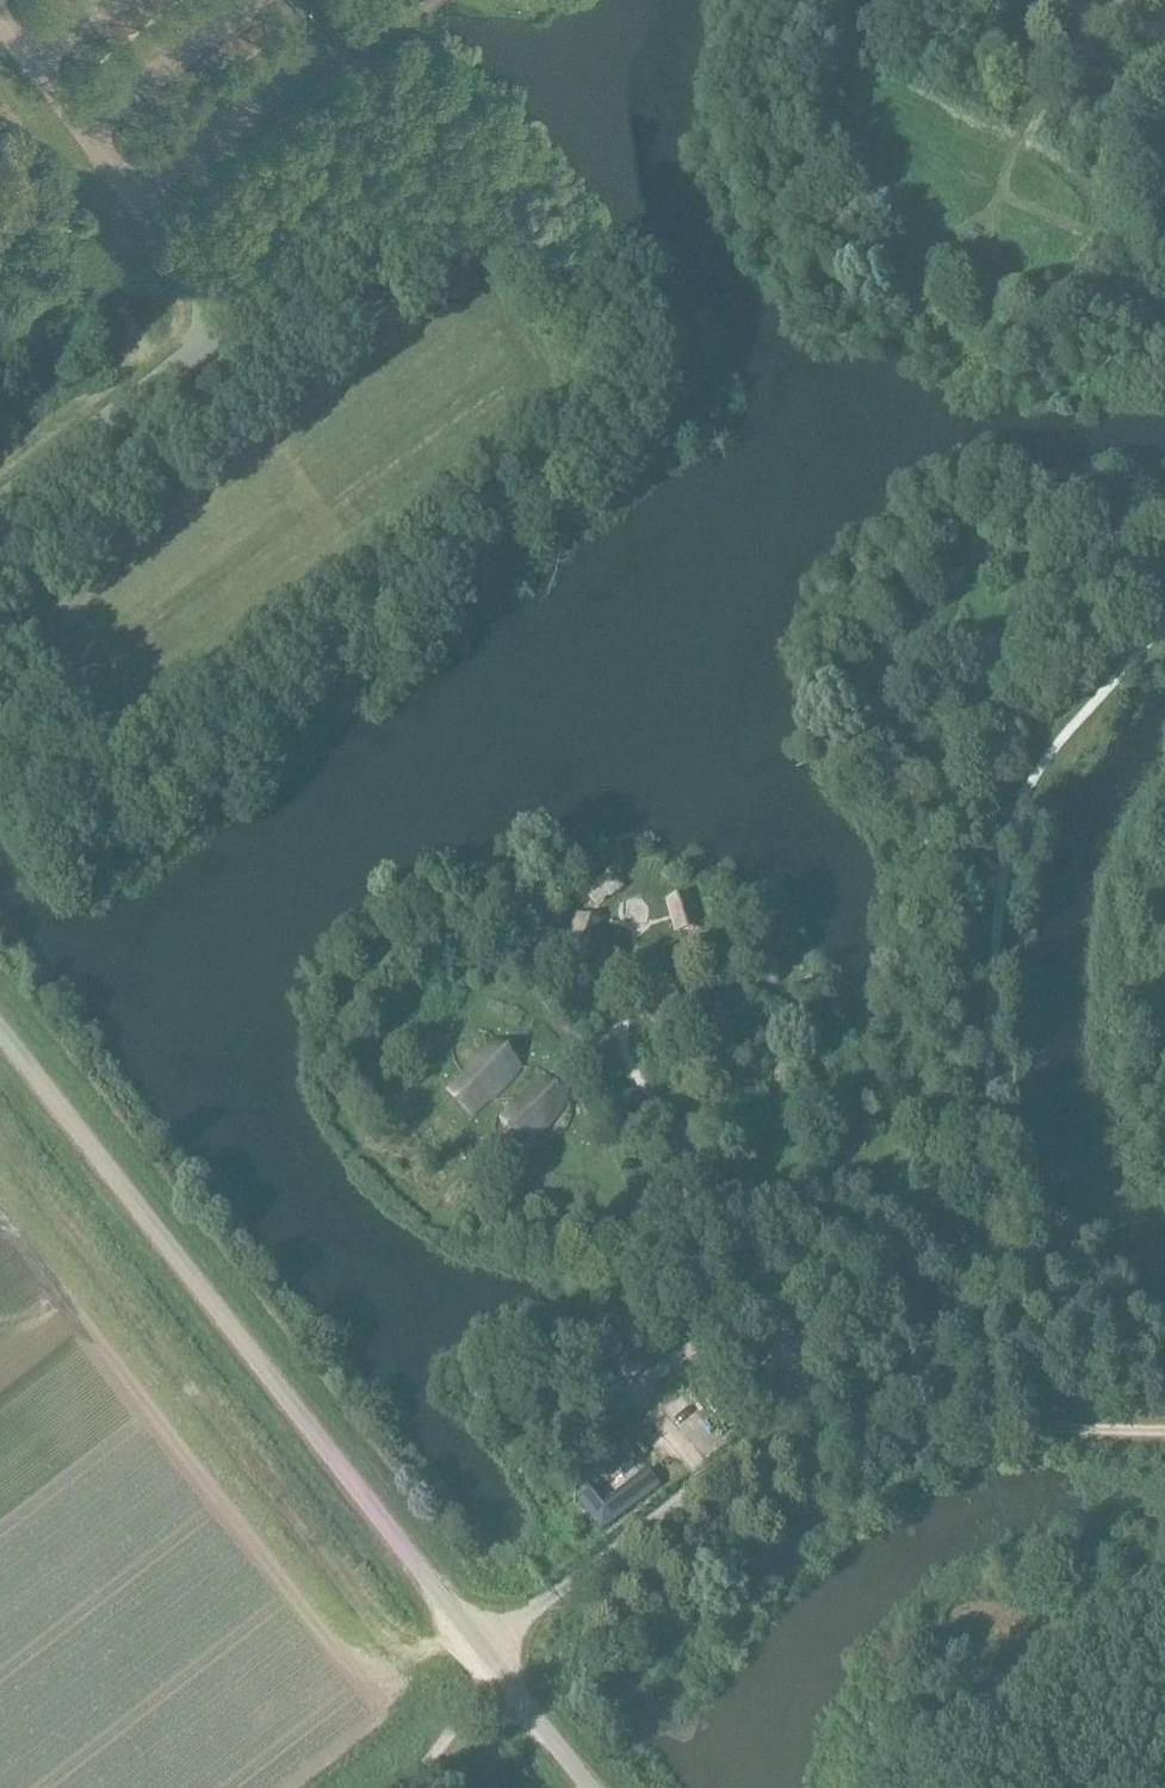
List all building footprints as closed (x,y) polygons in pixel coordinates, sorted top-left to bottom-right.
[(675,917),(674,947),(692,946),(692,917),(675,917)] [(574,939),(596,942),(598,924),(576,919),(574,939)] [(582,986),(595,986),(593,971),(581,973),(582,986)] [(639,1006),(653,1023),(680,1000),(672,991),(669,993),(663,986),(639,1006)] [(447,1088),(471,1113),(516,1070),(492,1045),(447,1088)] [(545,1083),(508,1111),(527,1131),(564,1102),(545,1083)] [(706,1337),(713,1350),(726,1343),(719,1330),(706,1337)] [(606,1427),(631,1411),(605,1371),(580,1386),(606,1427)]
